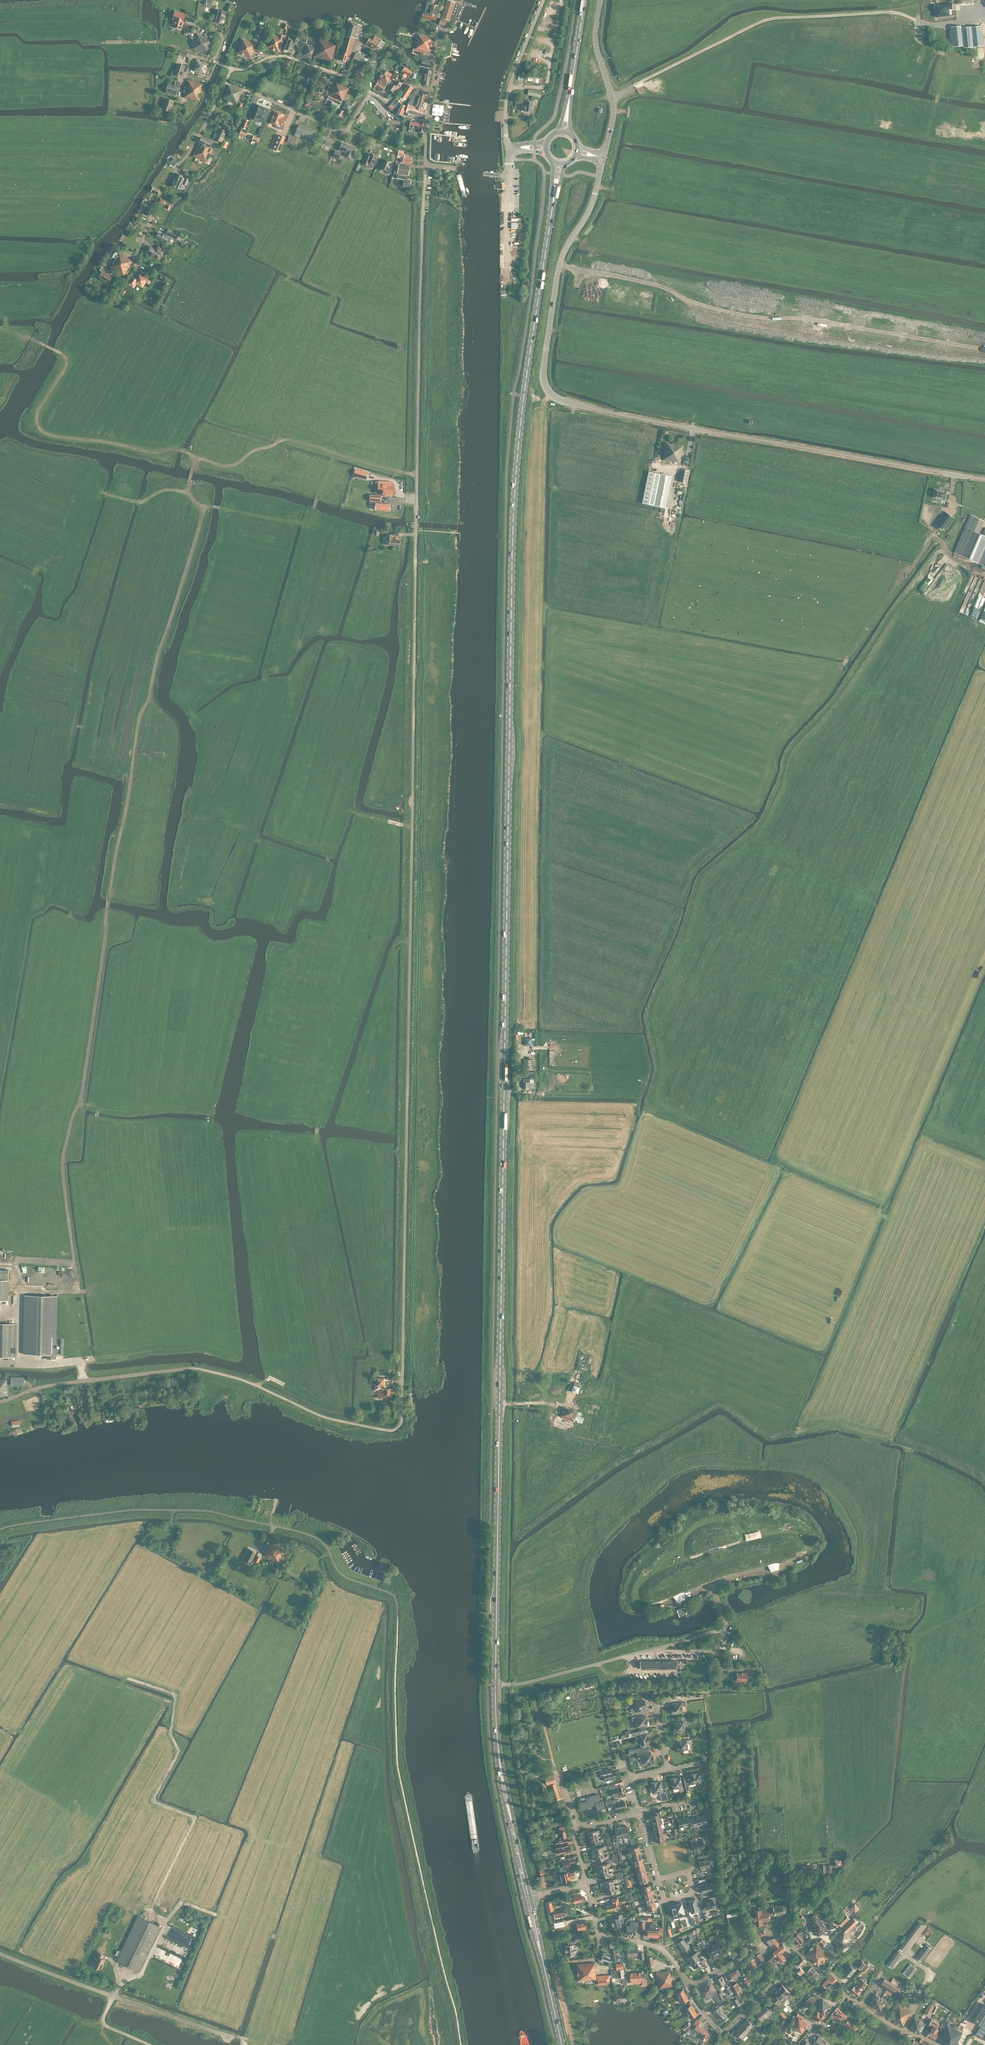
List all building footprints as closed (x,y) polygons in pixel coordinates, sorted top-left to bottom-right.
[(439,25),(447,27),(449,21),(453,22),(455,17),(459,4),(455,3),(448,1),(444,13),(444,14),(443,16),(446,17),(445,19),(441,18),(439,25)] [(425,9),(423,17),(435,20),(439,6),(432,4),(427,3),(425,9)] [(952,3),(935,5),(936,17),(937,17),(949,15),(948,10),(953,9),(952,3)] [(212,21),(216,22),(222,24),(224,18),(225,18),(226,12),(219,10),(216,9),(212,21)] [(171,26),(181,29),(185,14),(175,12),(171,26)] [(351,22),(347,36),(346,35),(345,35),(355,38),(358,39),(362,26),(351,22)] [(961,26),(951,27),(953,47),(963,46),(963,48),(984,46),(982,26),(961,28),(961,26)] [(207,37),(197,34),(193,49),(209,54),(213,39),(207,37)] [(271,34),(268,42),(266,47),(266,48),(279,52),(284,36),(279,34),(278,36),(271,34)] [(348,54),(350,54),(355,38),(345,35),(341,52),(348,54)] [(424,51),(430,52),(432,37),(420,35),(419,39),(417,39),(415,49),(414,48),(413,53),(424,55),(424,51)] [(288,39),(284,49),(291,51),(294,44),(297,45),(299,38),(294,36),(292,41),(288,39)] [(373,40),(369,38),(367,43),(376,49),(378,46),(382,48),(385,43),(381,40),(382,39),(375,36),(373,40)] [(251,58),(256,44),(242,39),(237,53),(251,58)] [(301,45),(297,55),(310,60),(314,47),(315,47),(316,42),(307,39),(306,43),(302,42),(301,45)] [(336,44),(319,39),(314,56),(331,61),(336,44)] [(346,62),(348,54),(341,52),(339,59),(340,60),(346,62)] [(366,58),(356,53),(353,58),(363,63),(365,65),(368,59),(366,58)] [(197,61),(194,71),(205,74),(207,64),(197,61)] [(173,71),(172,75),(172,76),(177,78),(178,77),(179,76),(182,77),(185,66),(178,64),(176,70),(174,70),(173,71)] [(359,67),(354,75),(360,79),(365,70),(359,67)] [(400,74),(405,78),(407,76),(409,77),(412,72),(405,67),(400,74)] [(421,85),(428,87),(431,71),(426,70),(425,75),(423,75),(421,85)] [(377,82),(375,87),(382,91),(386,86),(385,86),(390,77),(392,74),(386,71),(384,74),(381,73),(377,80),(377,81),(377,82)] [(184,97),(199,101),(203,84),(188,81),(184,97)] [(394,94),(399,87),(402,84),(397,81),(390,91),(394,94)] [(326,103),(332,106),(342,86),(336,82),(333,88),(329,87),(326,92),(327,93),(326,95),(329,97),(326,103)] [(168,84),(166,92),(176,95),(179,88),(168,84)] [(229,85),(223,98),(237,103),(242,90),(229,85)] [(407,85),(400,96),(405,100),(413,88),(407,85)] [(348,89),(342,86),(332,106),(338,109),(340,105),(339,105),(341,101),(342,102),(343,101),(348,89)] [(408,104),(406,112),(408,113),(407,116),(414,117),(419,119),(420,117),(421,117),(424,109),(422,109),(425,99),(427,99),(427,97),(425,97),(427,92),(416,89),(409,104),(408,104)] [(162,109),(170,112),(174,101),(166,98),(162,109)] [(533,102),(526,102),(525,105),(524,105),(523,110),(525,110),(525,111),(532,112),(533,106),(532,106),(533,102)] [(401,104),(397,113),(402,116),(407,107),(401,104)] [(443,116),(443,105),(433,104),(432,115),(443,116)] [(264,120),(269,109),(257,105),(252,119),(256,120),(263,123),(264,120)] [(280,125),(284,127),(287,118),(283,117),(284,115),(274,111),(270,122),(280,126),(280,125)] [(245,119),(241,128),(246,130),(249,121),(245,119)] [(420,132),(424,133),(425,123),(421,122),(421,123),(411,122),(410,128),(420,129),(420,132)] [(314,131),(298,125),(294,136),(299,138),(301,135),(311,138),(314,131)] [(220,128),(215,139),(222,142),(227,132),(220,128)] [(279,135),(273,149),(280,152),(286,138),(279,135)] [(322,136),(320,142),(330,146),(333,140),(322,136)] [(193,156),(207,163),(213,149),(210,147),(212,142),(201,138),(199,143),(200,143),(199,146),(198,146),(193,156)] [(356,148),(342,142),(339,150),(346,153),(345,155),(349,157),(350,155),(353,156),(356,148)] [(366,157),(363,164),(367,165),(366,166),(372,168),(374,163),(376,164),(377,160),(375,160),(377,156),(371,154),(370,156),(367,155),(366,157)] [(403,163),(411,164),(412,158),(408,157),(408,155),(404,155),(403,163)] [(384,159),(380,168),(387,171),(387,173),(386,175),(390,176),(390,175),(389,174),(390,174),(393,167),(390,166),(392,162),(384,159)] [(398,166),(395,165),(393,174),(397,175),(397,173),(408,175),(409,166),(399,165),(398,166)] [(185,178),(182,177),(183,176),(177,173),(172,185),(178,188),(178,186),(181,188),(183,184),(187,185),(190,179),(186,177),(185,178)] [(403,185),(402,187),(409,188),(410,181),(404,180),(405,177),(396,176),(396,178),(396,181),(399,181),(398,184),(403,185)] [(456,178),(462,195),(467,193),(462,177),(456,178)] [(161,190),(153,187),(151,191),(159,195),(161,190)] [(154,204),(143,200),(141,205),(146,206),(144,211),(142,211),(140,210),(139,211),(138,213),(139,214),(141,215),(142,214),(147,216),(149,213),(150,213),(154,204)] [(179,235),(169,230),(166,235),(163,234),(163,235),(158,233),(156,237),(168,244),(172,237),(177,240),(179,235)] [(147,253),(158,259),(161,253),(163,254),(165,250),(159,247),(157,251),(150,247),(147,253)] [(110,267),(124,276),(133,261),(119,253),(113,249),(110,255),(115,258),(110,267)] [(100,270),(101,271),(98,276),(99,276),(99,278),(108,284),(112,277),(107,274),(109,270),(103,266),(100,270)] [(127,284),(134,288),(136,284),(142,287),(146,282),(149,284),(150,281),(139,274),(136,280),(132,277),(127,284)] [(679,462),(680,462),(683,446),(667,443),(663,460),(675,462),(679,463),(679,462)] [(355,468),(353,475),(366,479),(368,472),(355,468)] [(681,470),(679,482),(686,483),(688,471),(681,470)] [(642,503),(654,506),(665,508),(672,476),(649,471),(642,503)] [(378,481),(377,493),(392,494),(393,485),(391,485),(392,482),(378,481)] [(938,498),(937,502),(942,502),(942,499),(946,500),(947,491),(935,489),(934,498),(938,498)] [(376,512),(390,512),(390,504),(381,504),(380,498),(370,498),(370,504),(375,504),(376,512)] [(945,511),(936,525),(942,529),(952,516),(945,511)] [(984,539),(984,536),(982,535),(982,534),(965,527),(954,553),(975,562),(984,539)] [(386,545),(399,546),(400,540),(392,540),(393,535),(387,534),(386,545)] [(983,565),(981,568),(984,570),(984,539),(975,562),(983,565)] [(923,593),(929,585),(923,581),(917,589),(923,593)] [(982,589),(970,616),(984,623),(984,622),(984,591),(982,589)] [(524,1061),(524,1070),(534,1070),(534,1061),(524,1061)] [(534,1083),(534,1077),(534,1072),(530,1072),(530,1079),(524,1079),(524,1083),(523,1083),(523,1089),(530,1089),(530,1083),(534,1083)] [(8,1301),(9,1280),(0,1280),(0,1300),(8,1301)] [(25,1295),(24,1354),(47,1354),(47,1359),(55,1359),(57,1296),(25,1295)] [(16,1345),(16,1324),(0,1323),(0,1357),(16,1357),(16,1345)] [(377,1385),(376,1385),(376,1389),(379,1389),(379,1392),(379,1398),(382,1398),(382,1397),(386,1397),(386,1398),(392,1398),(392,1394),(394,1394),(394,1389),(392,1389),(392,1378),(384,1378),(377,1378),(377,1385)] [(11,1379),(11,1389),(24,1389),(24,1385),(30,1385),(30,1380),(24,1379),(11,1379)] [(571,1391),(578,1393),(580,1387),(573,1385),(571,1391)] [(582,1413),(564,1407),(563,1408),(560,1419),(574,1423),(577,1416),(581,1417),(582,1413)] [(279,1561),(281,1561),(282,1559),(280,1559),(285,1550),(272,1542),(270,1546),(269,1546),(264,1556),(278,1563),(279,1561)] [(250,1549),(245,1559),(252,1562),(257,1552),(250,1549)] [(686,1613),(683,1606),(676,1609),(679,1616),(686,1613)] [(640,1668),(676,1668),(676,1659),(655,1660),(640,1660),(640,1668)] [(737,1681),(747,1681),(747,1673),(737,1673),(737,1681)] [(645,1711),(645,1705),(645,1700),(634,1702),(635,1708),(631,1709),(631,1712),(645,1711)] [(671,1710),(672,1714),(683,1713),(682,1706),(686,1706),(685,1702),(671,1704),(672,1710),(671,1710)] [(637,1727),(640,1727),(640,1730),(646,1729),(646,1726),(648,1726),(647,1721),(647,1722),(646,1716),(632,1717),(632,1721),(636,1720),(637,1727)] [(673,1728),(674,1732),(685,1731),(684,1725),(688,1724),(688,1721),(673,1722),(674,1728),(673,1728)] [(638,1735),(639,1742),(649,1739),(648,1737),(647,1733),(646,1733),(645,1730),(630,1733),(631,1737),(632,1736),(638,1735)] [(650,1742),(649,1739),(639,1742),(640,1748),(635,1749),(636,1753),(650,1749),(649,1746),(650,1746),(649,1742),(650,1742)] [(676,1747),(677,1751),(688,1750),(687,1744),(691,1743),(691,1739),(677,1741),(677,1747),(676,1747)] [(642,1758),(643,1764),(654,1762),(653,1758),(652,1758),(651,1752),(637,1755),(638,1759),(642,1758)] [(617,1781),(614,1770),(610,1771),(609,1768),(600,1771),(601,1777),(604,1776),(605,1781),(616,1778),(617,1781)] [(695,1773),(693,1774),(695,1784),(701,1782),(703,1787),(706,1787),(703,1773),(700,1773),(696,1774),(695,1773)] [(689,1785),(695,1784),(693,1774),(690,1774),(691,1775),(686,1776),(687,1776),(683,1777),(687,1791),(690,1790),(689,1785)] [(670,1779),(673,1790),(679,1788),(680,1792),(683,1791),(680,1777),(674,1779),(674,1778),(670,1779)] [(653,1794),(660,1792),(660,1796),(664,1795),(661,1782),(655,1783),(655,1782),(651,1783),(653,1794)] [(613,1797),(622,1794),(621,1787),(618,1788),(618,1787),(616,1787),(615,1784),(609,1785),(610,1790),(611,1790),(613,1797)] [(581,1810),(589,1808),(589,1807),(596,1805),(597,1810),(605,1808),(603,1801),(600,1801),(598,1794),(586,1797),(587,1800),(579,1802),(581,1810)] [(626,1807),(624,1801),(619,1802),(618,1799),(612,1800),(613,1804),(614,1803),(616,1810),(626,1807)] [(650,1816),(651,1821),(662,1818),(661,1811),(654,1813),(655,1815),(650,1816)] [(705,1815),(699,1816),(701,1825),(705,1824),(706,1828),(708,1827),(705,1815)] [(694,1817),(689,1818),(690,1826),(691,1828),(694,1827),(695,1830),(697,1830),(694,1817)] [(685,1832),(686,1832),(686,1830),(683,1818),(678,1819),(680,1828),(683,1827),(684,1831),(685,1832)] [(564,1826),(559,1827),(560,1831),(561,1838),(560,1838),(560,1840),(555,1841),(556,1844),(567,1842),(568,1842),(567,1838),(566,1837),(565,1830),(564,1826)] [(621,1827),(623,1836),(626,1836),(627,1839),(630,1838),(626,1826),(621,1827)] [(623,1836),(621,1827),(615,1829),(615,1832),(611,1833),(612,1839),(613,1841),(613,1843),(620,1841),(619,1837),(623,1836)] [(587,1833),(589,1839),(598,1836),(597,1833),(600,1832),(600,1830),(587,1833)] [(599,1840),(598,1836),(589,1839),(590,1845),(603,1841),(602,1839),(599,1840)] [(705,1848),(704,1845),(702,1839),(696,1841),(695,1838),(690,1839),(691,1842),(693,1851),(705,1848)] [(556,1845),(554,1845),(555,1849),(557,1848),(559,1854),(571,1851),(570,1846),(568,1847),(567,1842),(556,1844),(556,1845)] [(594,1852),(595,1855),(603,1853),(603,1850),(606,1849),(605,1846),(592,1849),(593,1852),(594,1852)] [(638,1846),(630,1849),(632,1855),(640,1852),(638,1846)] [(596,1861),(609,1858),(608,1855),(604,1856),(603,1853),(595,1855),(595,1858),(596,1861)] [(703,1860),(698,1861),(701,1869),(710,1866),(709,1866),(708,1861),(711,1860),(713,1859),(712,1854),(702,1856),(703,1860)] [(573,1857),(560,1860),(562,1867),(570,1865),(570,1863),(575,1862),(574,1859),(573,1857)] [(611,1865),(610,1863),(618,1861),(618,1858),(612,1860),(605,1861),(606,1864),(597,1866),(598,1869),(599,1872),(608,1870),(607,1866),(611,1865)] [(600,1878),(613,1875),(612,1872),(609,1873),(608,1870),(599,1872),(600,1875),(599,1875),(600,1878)] [(560,1874),(561,1882),(571,1880),(570,1878),(576,1877),(574,1871),(569,1872),(560,1874)] [(638,1878),(639,1884),(648,1881),(646,1875),(638,1878)] [(707,1884),(700,1886),(702,1894),(713,1891),(710,1883),(714,1882),(712,1876),(706,1878),(707,1884)] [(605,1885),(606,1888),(614,1886),(613,1883),(617,1882),(616,1879),(603,1882),(604,1885),(605,1885)] [(650,1885),(641,1887),(643,1893),(651,1891),(650,1885)] [(606,1894),(620,1891),(619,1888),(615,1889),(614,1886),(606,1888),(606,1891),(606,1894)] [(581,1894),(573,1896),(574,1903),(575,1903),(575,1905),(586,1903),(585,1897),(582,1898),(581,1894)] [(729,1906),(729,1904),(736,1904),(736,1896),(722,1896),(723,1906),(729,1906)] [(691,1913),(699,1911),(696,1899),(688,1901),(691,1913)] [(713,1900),(702,1903),(704,1910),(715,1907),(713,1900)] [(554,1910),(551,1901),(545,1902),(548,1912),(554,1910)] [(613,1904),(606,1905),(608,1910),(615,1909),(620,1908),(619,1902),(613,1904)] [(656,1908),(654,1903),(646,1905),(648,1911),(656,1908)] [(681,1903),(676,1905),(679,1917),(684,1916),(685,1917),(688,1916),(686,1908),(683,1909),(681,1903)] [(783,1904),(782,1905),(781,1905),(780,1904),(780,1905),(778,1906),(778,1905),(777,1905),(777,1906),(776,1906),(776,1905),(775,1905),(775,1906),(774,1906),(773,1904),(769,1904),(770,1912),(775,1912),(775,1915),(777,1914),(777,1915),(778,1915),(777,1914),(779,1914),(779,1915),(780,1915),(780,1914),(782,1913),(782,1914),(782,1913),(784,1913),(785,1914),(785,1913),(786,1910),(787,1911),(787,1910),(786,1909),(786,1907),(787,1906),(786,1906),(783,1905),(783,1904)] [(855,1904),(851,1908),(855,1912),(859,1908),(855,1904)] [(674,1919),(679,1917),(676,1905),(670,1906),(671,1912),(668,1913),(670,1921),(674,1920),(674,1919)] [(770,1919),(769,1911),(769,1908),(763,1909),(762,1907),(759,1907),(759,1909),(754,1910),(757,1925),(763,1924),(763,1920),(770,1919)] [(571,1908),(553,1912),(555,1918),(566,1915),(566,1913),(572,1912),(571,1908)] [(612,1928),(622,1926),(621,1923),(624,1922),(622,1914),(616,1916),(616,1919),(610,1920),(612,1928)] [(845,1914),(837,1922),(842,1926),(850,1918),(845,1914)] [(810,1920),(815,1925),(812,1928),(819,1937),(828,1929),(815,1915),(810,1920)] [(161,1927),(138,1916),(120,1953),(118,1957),(116,1960),(139,1971),(161,1927)] [(834,1937),(834,1938),(844,1948),(855,1937),(849,1931),(858,1922),(853,1918),(834,1937)] [(586,1921),(576,1923),(578,1931),(588,1929),(586,1921)] [(638,1928),(638,1922),(630,1922),(630,1925),(627,1925),(627,1935),(635,1935),(635,1928),(638,1928)] [(919,1922),(900,1948),(904,1951),(923,1925),(919,1922)] [(656,1930),(656,1924),(653,1924),(652,1936),(659,1936),(662,1936),(662,1927),(659,1927),(658,1930),(656,1930)] [(791,1938),(797,1932),(795,1930),(793,1931),(791,1929),(786,1933),(791,1938)] [(798,1933),(792,1938),(799,1945),(805,1940),(801,1936),(804,1934),(801,1930),(798,1933)] [(720,1942),(717,1936),(714,1938),(716,1942),(714,1943),(714,1944),(711,1945),(713,1948),(717,1956),(719,1954),(720,1955),(723,1954),(717,1943),(720,1942)] [(768,1939),(765,1941),(770,1947),(772,1945),(774,1947),(771,1949),(781,1962),(786,1958),(781,1953),(787,1948),(780,1940),(776,1937),(768,1939)] [(683,1952),(689,1948),(687,1944),(691,1941),(689,1938),(685,1941),(683,1939),(677,1943),(683,1952)] [(577,1951),(577,1947),(574,1947),(573,1943),(575,1943),(575,1939),(567,1939),(567,1943),(567,1945),(565,1945),(566,1955),(575,1955),(574,1951),(577,1951)] [(714,1957),(717,1956),(713,1948),(710,1949),(708,1946),(706,1947),(703,1942),(702,1943),(700,1944),(702,1947),(704,1950),(706,1949),(712,1960),(714,1958),(714,1957)] [(821,1946),(817,1943),(806,1953),(813,1961),(815,1959),(815,1958),(816,1957),(814,1955),(816,1954),(817,1955),(819,1953),(817,1950),(821,1946)] [(689,1960),(691,1963),(699,1958),(697,1955),(700,1953),(698,1950),(702,1947),(700,1944),(698,1946),(693,1949),(695,1953),(687,1958),(689,1961),(689,1960)] [(926,1944),(916,1958),(921,1961),(931,1948),(926,1944)] [(829,1955),(825,1951),(821,1946),(817,1950),(819,1953),(817,1955),(816,1954),(814,1955),(816,1957),(815,1958),(815,1959),(813,1961),(818,1966),(829,1955)] [(627,1947),(627,1957),(638,1956),(637,1947),(627,1947)] [(600,1950),(599,1955),(601,1956),(601,1957),(602,1957),(601,1959),(611,1962),(610,1955),(610,1954),(606,1952),(600,1950)] [(902,1953),(898,1950),(887,1965),(891,1968),(902,1953)] [(93,1965),(101,1969),(106,1959),(103,1958),(104,1955),(98,1952),(97,1955),(98,1956),(93,1965)] [(765,1958),(769,1962),(776,1957),(772,1952),(765,1958)] [(753,1969),(759,1965),(762,1963),(765,1967),(769,1964),(763,1957),(762,1958),(759,1954),(755,1957),(756,1958),(754,1959),(749,1961),(749,1962),(744,1965),(747,1971),(752,1968),(753,1969)] [(801,1968),(807,1962),(801,1957),(796,1963),(795,1966),(798,1969),(796,1971),(801,1976),(804,1972),(801,1968)] [(705,1961),(704,1959),(701,1961),(699,1958),(691,1963),(693,1965),(692,1966),(694,1968),(705,1961)] [(861,1969),(866,1964),(862,1960),(857,1966),(861,1969)] [(595,1963),(576,1964),(578,1980),(596,1979),(595,1963)] [(867,1964),(862,1970),(865,1973),(870,1967),(867,1964)] [(903,1973),(910,1979),(917,1969),(910,1964),(903,1973)] [(850,1976),(856,1970),(850,1965),(845,1971),(850,1976)] [(812,1976),(814,1979),(815,1979),(816,1980),(820,1976),(818,1974),(819,1974),(816,1971),(812,1967),(807,1972),(812,1977),(812,1976)] [(743,1969),(739,1972),(737,1968),(732,1971),(736,1977),(739,1975),(740,1978),(741,1977),(742,1979),(746,1985),(751,1983),(743,1969)] [(670,1970),(656,1973),(659,1989),(674,1985),(670,1970)] [(727,1973),(731,1981),(734,1980),(733,1978),(736,1977),(732,1971),(727,1973)] [(645,1975),(642,1975),(642,1972),(629,1973),(630,1981),(642,1980),(642,1985),(647,1985),(647,1979),(645,1979),(645,1975)] [(597,1976),(598,1985),(605,1984),(604,1981),(610,1980),(609,1975),(603,1975),(597,1976)] [(825,1987),(830,1992),(833,1989),(829,1985),(832,1983),(833,1984),(834,1983),(835,1983),(836,1981),(837,1980),(832,1975),(825,1982),(823,1985),(825,1987)] [(717,1979),(719,1984),(716,1985),(719,1990),(721,1989),(722,1990),(725,1988),(729,1994),(730,1995),(733,1994),(732,1992),(733,1991),(730,1985),(727,1986),(727,1985),(722,1976),(717,1979)] [(857,1981),(858,1982),(859,1983),(857,1985),(856,1987),(855,1986),(851,1990),(857,1996),(861,1991),(860,1991),(862,1989),(863,1989),(868,1983),(860,1977),(857,1981)] [(893,1993),(898,1984),(899,1982),(894,1978),(891,1983),(887,1989),(893,1993)] [(885,1979),(883,1982),(881,1986),(887,1989),(891,1983),(885,1979)] [(705,1998),(716,1991),(711,1982),(700,1988),(705,1998)] [(731,1986),(736,1996),(742,1992),(737,1983),(731,1986)] [(782,1984),(778,1989),(786,1997),(788,1994),(790,1996),(794,1992),(789,1987),(787,1990),(782,1984)] [(616,1998),(615,1998),(616,2002),(620,2002),(620,2001),(626,2000),(625,1985),(619,1986),(620,1993),(616,1994),(616,1998)] [(677,1998),(685,1994),(683,1989),(676,1992),(678,1996),(676,1996),(677,1998)] [(779,2006),(783,2003),(787,1998),(786,1997),(778,1989),(774,1993),(775,1994),(771,1998),(779,2006)] [(685,1994),(677,1998),(679,2000),(680,2000),(682,2003),(688,2000),(685,1994)] [(875,1994),(874,1997),(869,2004),(875,2008),(881,1998),(875,1994)] [(881,2012),(884,2007),(887,2001),(881,1998),(875,2008),(881,2012)] [(815,2008),(820,2012),(824,2016),(832,2007),(823,1999),(815,2008)] [(929,2003),(926,2010),(924,2013),(929,2016),(934,2006),(929,2003)] [(981,2004),(971,2021),(980,2026),(984,2017),(984,2006),(981,2004)] [(686,2014),(694,2010),(690,2005),(684,2009),(686,2012),(685,2013),(686,2014)] [(773,2013),(775,2011),(769,2005),(767,2008),(765,2005),(761,2009),(760,2008),(758,2010),(759,2011),(756,2014),(762,2021),(765,2018),(766,2019),(772,2013),(773,2013)] [(897,2022),(905,2009),(899,2005),(891,2018),(897,2022)] [(721,2020),(727,2015),(719,2007),(714,2012),(721,2020)] [(834,2015),(835,2017),(836,2016),(839,2018),(841,2016),(844,2019),(847,2015),(837,2007),(833,2013),(834,2014),(834,2015)] [(905,2009),(897,2022),(899,2023),(898,2024),(900,2025),(901,2024),(903,2026),(911,2012),(905,2009)] [(689,2016),(691,2019),(697,2015),(694,2010),(686,2014),(687,2016),(689,2016)] [(825,2017),(824,2016),(820,2012),(819,2012),(818,2011),(813,2016),(815,2017),(815,2018),(820,2022),(825,2017)] [(798,2018),(793,2027),(802,2033),(805,2028),(805,2029),(808,2024),(798,2018)] [(910,2028),(920,2034),(925,2024),(915,2018),(910,2028)] [(976,2034),(984,2039),(984,2018),(976,2034)] [(740,2036),(743,2039),(747,2035),(746,2034),(750,2030),(751,2031),(753,2031),(758,2026),(751,2019),(749,2021),(747,2019),(739,2026),(740,2028),(736,2032),(734,2034),(734,2036),(737,2038),(739,2038),(740,2036)] [(929,2025),(932,2026),(927,2036),(935,2040),(937,2035),(936,2034),(939,2030),(937,2029),(940,2023),(932,2019),(929,2025)] [(696,2020),(692,2024),(692,2026),(695,2027),(693,2030),(701,2034),(699,2038),(705,2041),(710,2032),(699,2026),(702,2023),(696,2020)] [(846,2024),(851,2029),(854,2031),(856,2028),(848,2021),(846,2024)] [(945,2023),(942,2029),(944,2030),(938,2042),(943,2044),(956,2044),(963,2032),(948,2024),(948,2023),(945,2022),(945,2023)] [(814,2044),(830,2044),(819,2036),(813,2044),(814,2044)]
